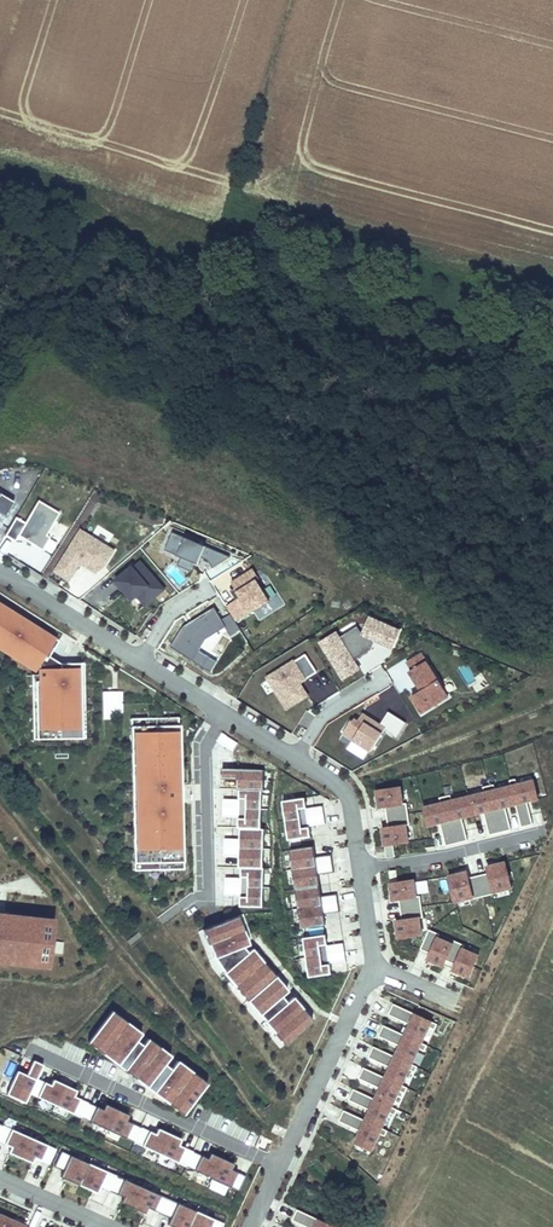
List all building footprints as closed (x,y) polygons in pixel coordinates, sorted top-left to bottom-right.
[(1,524),(14,505),(0,497),(0,524),(1,524)] [(48,536),(61,514),(37,500),(24,522),(15,517),(4,535),(14,541),(17,535),(42,549),(49,537),(48,536)] [(104,565),(114,550),(81,529),(55,570),(70,579),(78,567),(74,564),(77,560),(81,562),(96,572),(104,565)] [(172,532),(165,550),(181,557),(194,563),(198,564),(201,557),(208,560),(213,568),(230,557),(229,556),(172,532)] [(181,557),(178,566),(190,571),(194,563),(181,557)] [(140,561),(116,581),(125,592),(130,588),(137,595),(145,605),(164,589),(140,561)] [(235,622),(269,601),(256,580),(259,579),(253,569),(231,582),(235,588),(240,597),(236,599),(226,606),(231,614),(235,622)] [(125,592),(132,599),(137,595),(130,588),(125,592)] [(235,588),(230,591),(236,599),(240,597),(235,588)] [(36,662),(37,663),(37,673),(38,680),(34,681),(36,729),(39,729),(39,739),(79,738),(79,728),(82,728),(82,718),(78,718),(78,706),(81,706),(81,696),(78,696),(78,684),(81,684),(80,663),(59,663),(48,656),(57,640),(0,605),(0,640),(36,662)] [(235,622),(231,614),(222,620),(214,607),(183,627),(170,647),(203,667),(209,657),(199,650),(206,639),(225,627),(230,635),(240,629),(235,622)] [(400,630),(370,616),(362,634),(355,639),(350,631),(340,637),(337,632),(320,642),(343,679),(359,669),(354,660),(371,649),(375,640),(392,648),(400,630)] [(362,634),(358,626),(350,631),(355,639),(362,634)] [(32,669),(36,662),(0,640),(0,649),(32,669)] [(411,697),(422,713),(448,696),(421,652),(407,661),(412,669),(409,671),(421,691),(411,697)] [(294,660),(267,677),(287,709),(308,695),(300,683),(298,679),(303,676),(305,679),(317,672),(306,654),(294,661),(294,660)] [(203,667),(210,672),(217,661),(209,657),(203,667)] [(37,673),(31,674),(34,739),(39,739),(39,729),(36,729),(34,681),(38,680),(37,673)] [(122,720),(121,691),(101,691),(102,720),(122,720)] [(296,718),(315,706),(309,698),(291,710),(296,718)] [(350,721),(342,733),(371,751),(385,729),(396,737),(406,722),(388,711),(380,725),(362,713),(358,721),(354,719),(352,722),(350,721)] [(180,725),(130,718),(131,754),(138,754),(138,763),(131,763),(131,775),(138,775),(138,785),(131,785),(132,796),(138,796),(139,806),(132,806),(132,818),(139,817),(139,827),(132,827),(133,838),(139,838),(140,849),(133,849),(133,870),(183,862),(183,847),(176,848),(176,838),(183,837),(182,826),(176,826),(175,817),(182,816),(181,762),(174,762),(174,753),(181,753),(180,725)] [(217,741),(233,751),(238,743),(222,733),(217,741)] [(264,770),(222,768),(221,779),(238,780),(237,790),(239,790),(262,791),(263,791),(264,770)] [(515,779),(510,780),(511,786),(516,804),(521,827),(533,824),(527,801),(538,799),(534,780),(517,785),(515,779)] [(495,790),(494,784),(488,786),(500,833),(511,830),(505,807),(516,804),(511,786),(495,790)] [(488,786),(483,787),(484,793),(468,796),(473,815),(484,812),(489,835),(500,833),(488,786)] [(400,787),(377,791),(379,808),(385,807),(387,817),(408,814),(406,803),(403,804),(400,787)] [(239,800),(223,799),(223,808),(261,809),(262,791),(239,790),(239,800)] [(452,800),(450,795),(445,796),(457,843),(467,841),(462,817),(473,815),(468,796),(452,800)] [(305,798),(307,808),(323,805),(322,796),(305,798)] [(441,803),(424,807),(428,826),(440,823),(446,846),(457,843),(445,796),(439,798),(441,803)] [(305,798),(283,801),(286,821),(324,815),(322,806),(307,809),(305,798)] [(223,808),(222,817),(238,817),(238,828),(240,828),(260,829),(261,809),(223,808)] [(388,827),(382,828),(385,846),(393,844),(408,842),(406,825),(410,825),(408,814),(387,817),(388,827)] [(286,821),(289,840),(311,837),(309,826),(325,824),(324,815),(286,821)] [(240,839),(224,838),(224,847),(263,849),(264,829),(260,829),(240,828),(240,839)] [(385,846),(387,858),(395,857),(393,844),(385,846)] [(314,846),(290,850),(293,869),(332,864),(331,855),(315,857),(314,846)] [(224,847),(223,856),(239,857),(239,868),(241,868),(262,869),(263,849),(224,847)] [(505,862),(487,867),(489,873),(478,876),(483,896),(494,894),(494,892),(512,888),(505,862)] [(293,869),(296,889),(320,886),(318,875),(334,872),(332,864),(293,869)] [(241,878),(225,878),(225,886),(263,888),(264,869),(262,869),(241,868),(241,878)] [(467,872),(449,876),(455,902),(472,897),(473,899),(483,896),(478,876),(468,878),(467,872)] [(414,880),(390,883),(393,900),(399,900),(400,910),(422,907),(420,896),(416,896),(414,880)] [(225,886),(224,895),(240,896),(240,907),(262,907),(263,888),(225,886)] [(296,889),(299,909),(338,903),(337,894),(321,896),(320,886),(296,889)] [(299,909),(302,928),(325,925),(324,914),(339,912),(338,903),(299,909)] [(396,921),(398,938),(422,935),(419,918),(423,918),(422,907),(400,910),(402,920),(396,921)] [(47,966),(51,919),(0,914),(0,961),(47,966)] [(237,916),(202,930),(208,945),(215,943),(220,956),(241,947),(236,935),(243,932),(237,916)] [(429,930),(420,949),(430,953),(428,959),(443,966),(452,944),(438,938),(439,934),(429,930)] [(213,958),(214,958),(223,972),(223,973),(234,986),(236,985),(231,979),(234,977),(227,969),(247,953),(242,947),(248,945),(243,932),(236,935),(241,947),(220,956),(215,943),(208,945),(213,958)] [(304,938),(307,958),(344,952),(343,943),(327,946),(326,935),(304,938)] [(465,945),(454,940),(452,944),(446,960),(455,964),(453,970),(469,977),(478,955),(463,949),(465,945)] [(263,962),(251,948),(247,953),(253,960),(256,957),(261,963),(263,962)] [(307,958),(309,977),(331,974),(330,963),(346,961),(344,952),(307,958)] [(247,953),(227,969),(234,977),(231,979),(236,985),(234,986),(246,1001),(252,996),(264,1011),(281,997),(287,991),(263,962),(261,963),(256,957),(253,960),(247,953)] [(246,1001),(258,1015),(259,1015),(273,1033),(279,1029),(269,1017),(286,1003),(281,997),(264,1011),(252,996),(246,1001)] [(302,1009),(292,997),(287,1002),(297,1013),(302,1009)] [(286,1003),(269,1017),(279,1029),(273,1033),(284,1045),(313,1021),(302,1009),(297,1013),(287,1002),(286,1003)] [(437,1024),(393,1004),(388,1014),(410,1025),(405,1035),(422,1043),(429,1027),(435,1030),(437,1024)] [(111,1011),(87,1042),(90,1044),(96,1036),(99,1038),(110,1023),(107,1021),(114,1013),(111,1011)] [(96,1036),(90,1044),(117,1065),(141,1034),(114,1013),(107,1021),(110,1023),(99,1038),(96,1036)] [(405,1035),(383,1025),(378,1036),(400,1046),(395,1057),(412,1064),(419,1048),(425,1051),(427,1046),(422,1043),(405,1035)] [(117,1065),(124,1070),(148,1038),(141,1034),(117,1065)] [(148,1038),(124,1070),(135,1079),(139,1074),(150,1082),(167,1061),(155,1052),(159,1047),(148,1038)] [(395,1057),(373,1046),(368,1057),(390,1067),(385,1077),(402,1085),(409,1070),(415,1072),(417,1067),(412,1064),(395,1057)] [(135,1079),(153,1092),(177,1061),(159,1047),(155,1052),(167,1061),(150,1082),(139,1074),(135,1079)] [(6,1095),(25,1104),(29,1094),(36,1079),(43,1065),(33,1061),(26,1076),(17,1071),(6,1095)] [(177,1061),(153,1092),(180,1113),(187,1105),(185,1103),(195,1088),(198,1090),(205,1082),(177,1061)] [(385,1077),(364,1067),(359,1078),(380,1088),(375,1099),(392,1107),(399,1091),(405,1093),(407,1088),(402,1085),(385,1077)] [(29,1094),(55,1106),(65,1085),(53,1080),(50,1085),(36,1079),(29,1094)] [(180,1113),(183,1115),(207,1083),(205,1082),(198,1090),(195,1088),(185,1103),(187,1105),(180,1113)] [(74,1096),(76,1091),(65,1085),(55,1106),(81,1118),(88,1103),(74,1096)] [(375,1099),(354,1089),(349,1100),(370,1110),(366,1120),(382,1128),(389,1112),(395,1115),(397,1110),(392,1107),(375,1099)] [(117,1110),(105,1104),(102,1110),(88,1103),(81,1118),(107,1130),(117,1110)] [(126,1121),(129,1115),(117,1110),(107,1130),(134,1142),(140,1127),(126,1121)] [(382,1128),(344,1110),(339,1121),(360,1131),(355,1142),(372,1150),(379,1133),(385,1136),(387,1131),(382,1128)] [(29,1137),(2,1125),(0,1130),(0,1142),(10,1147),(8,1153),(20,1158),(29,1137)] [(158,1129),(155,1134),(140,1127),(134,1142),(160,1155),(169,1134),(158,1129)] [(178,1145),(181,1139),(169,1134),(160,1155),(186,1167),(193,1152),(178,1145)] [(49,1164),(56,1149),(29,1137),(20,1158),(32,1163),(34,1158),(49,1164)] [(88,1163),(60,1151),(54,1166),(63,1170),(60,1177),(78,1185),(88,1163)] [(210,1153),(207,1159),(193,1152),(186,1167),(212,1179),(222,1158),(210,1153)] [(231,1169),(233,1164),(222,1158),(212,1179),(238,1191),(245,1176),(231,1169)] [(109,1190),(115,1175),(88,1163),(78,1185),(96,1193),(99,1186),(109,1190)] [(132,1208),(141,1187),(115,1175),(109,1190),(123,1197),(120,1202),(132,1208)] [(161,1214),(168,1199),(141,1187),(132,1208),(144,1213),(147,1207),(161,1214)] [(195,1211),(168,1199),(161,1214),(170,1218),(167,1224),(173,1226),(188,1226),(195,1211)] [(297,1209),(292,1220),(306,1226),(335,1226),(297,1209)] [(223,1223),(195,1211),(188,1226),(221,1226),(223,1223)] [(24,1226),(0,1215),(0,1226),(25,1226),(24,1226)]
